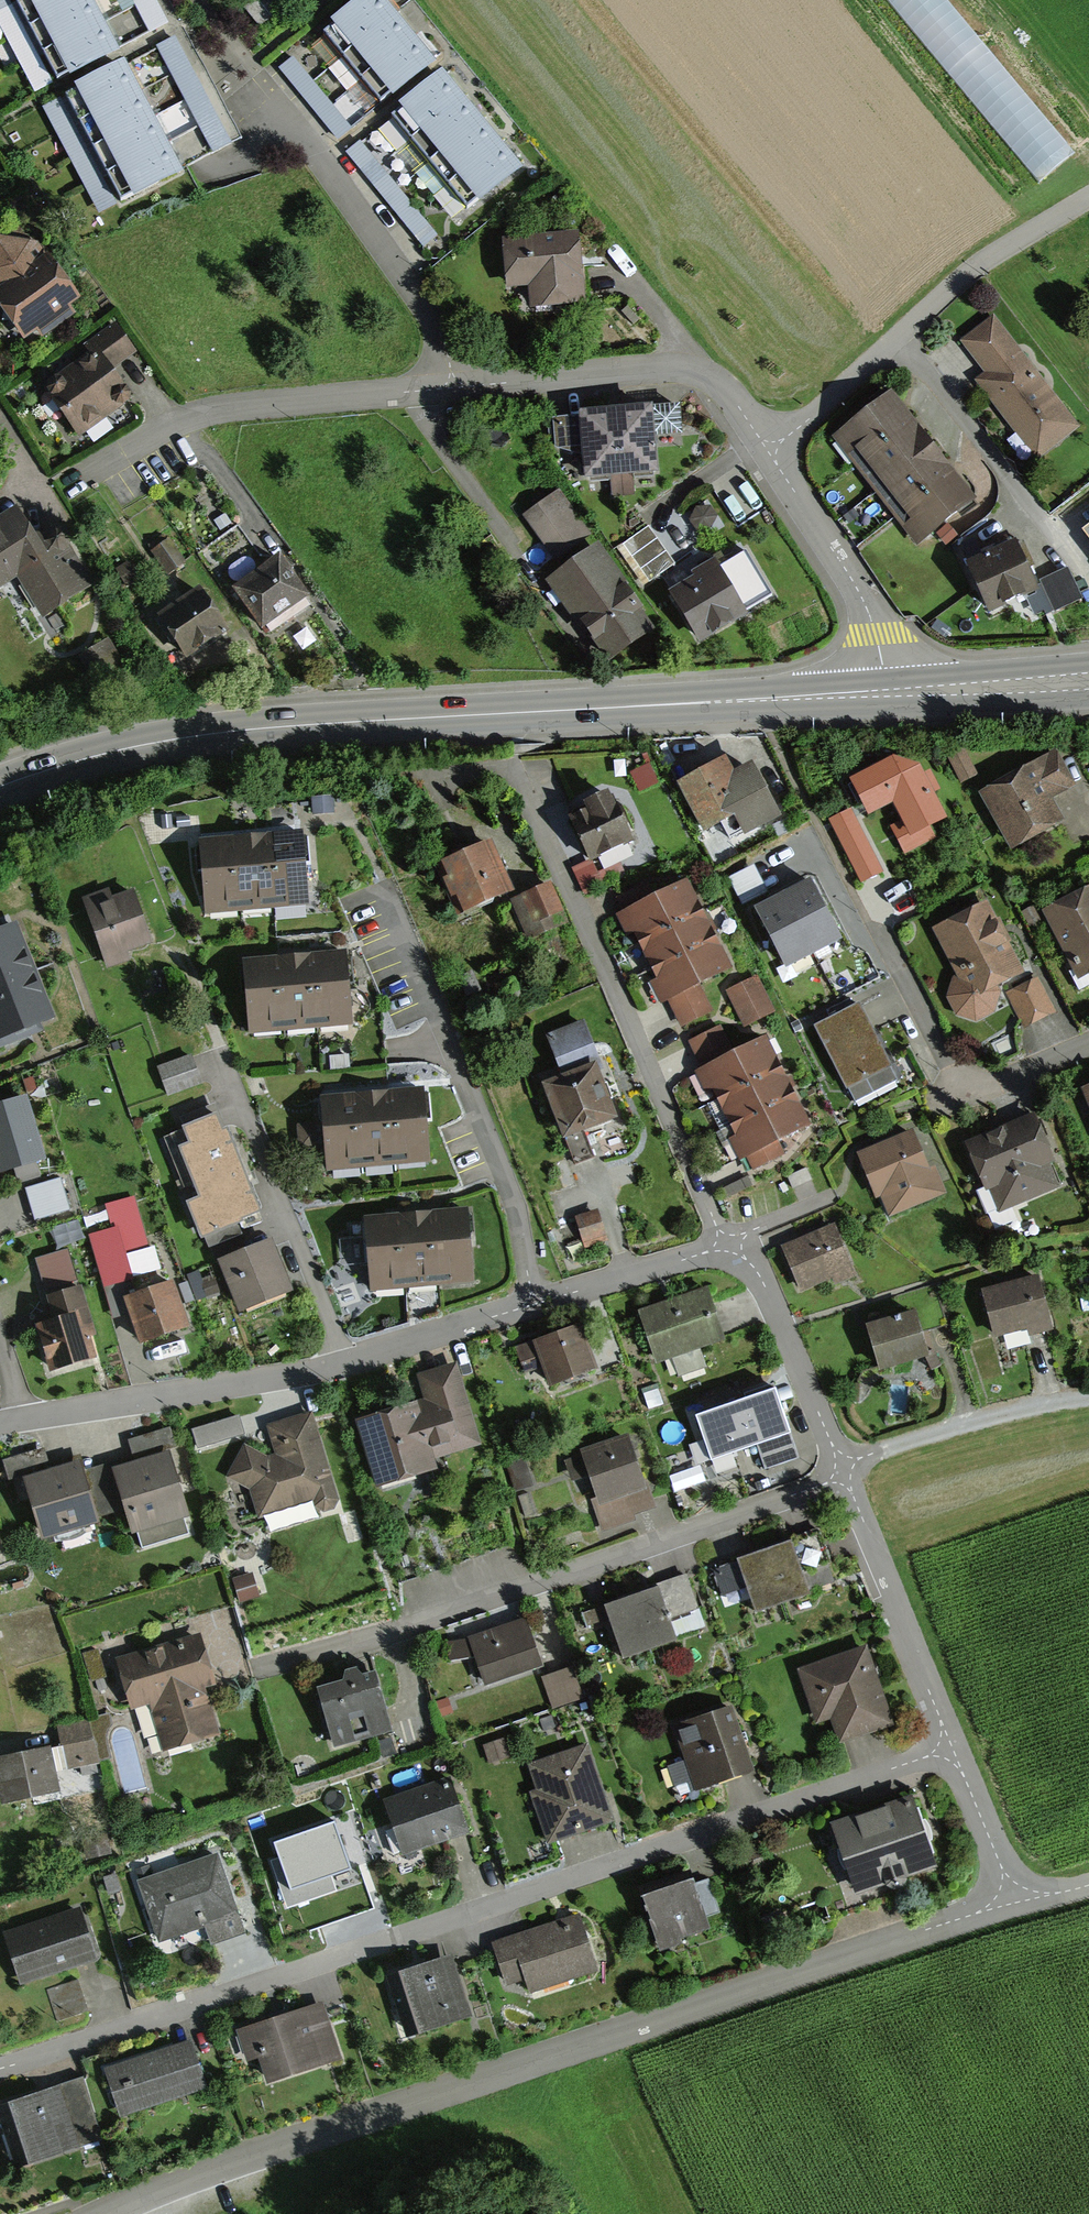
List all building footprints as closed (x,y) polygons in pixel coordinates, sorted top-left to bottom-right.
[(56,81),(111,51),(84,0),(13,0),(56,81)] [(150,35),(168,26),(154,0),(131,0),(150,35)] [(383,0),(356,0),(320,29),(381,103),(433,60),(383,0)] [(175,39),(158,48),(214,154),(231,145),(175,39)] [(293,59),(280,70),(337,139),(351,128),(293,59)] [(121,63),(63,94),(116,195),(174,165),(121,63)] [(525,169),(443,77),(389,125),(471,217),(525,169)] [(360,144),(347,154),(420,247),(433,237),(360,144)] [(579,234),(500,240),(504,291),(528,290),(529,309),(585,304),(579,234)] [(23,235),(0,250),(0,313),(23,348),(75,315),(23,235)] [(992,316),(963,337),(988,370),(981,376),(1041,456),(1077,429),(992,316)] [(83,345),(89,354),(48,380),(46,391),(76,438),(130,403),(131,395),(113,369),(136,354),(116,323),(83,345)] [(887,393),(832,436),(918,546),(973,503),(887,393)] [(604,415),(553,420),(557,448),(582,456),(584,482),(656,476),(650,411),(623,414),(604,415)] [(561,494),(527,518),(565,573),(548,585),(577,626),(583,622),(611,661),(657,630),(561,494)] [(0,520),(0,590),(18,579),(42,618),(94,587),(71,549),(71,539),(65,529),(52,527),(36,536),(20,508),(0,520)] [(631,538),(654,578),(678,564),(656,524),(631,538)] [(1012,542),(963,566),(988,616),(1028,596),(1037,592),(1035,588),(1012,542)] [(717,563),(669,591),(698,642),(746,615),(744,610),(770,596),(745,553),(720,568),(717,563)] [(277,561),(235,593),(265,632),(307,600),(277,561)] [(1035,588),(1037,592),(1028,596),(1029,599),(1037,615),(1043,612),(1045,616),(1081,599),(1067,569),(1039,581),(1041,585),(1035,588)] [(224,631),(193,591),(152,623),(183,663),(224,631)] [(965,746),(945,755),(960,786),(980,777),(965,746)] [(1058,750),(979,792),(1011,852),(1066,823),(1053,799),(1077,786),(1058,750)] [(729,751),(679,779),(705,826),(733,811),(744,832),(783,811),(753,756),(736,765),(729,751)] [(896,760),(851,781),(868,816),(894,803),(904,822),(894,828),(906,852),(933,838),(929,830),(946,822),(919,770),(896,760)] [(609,796),(583,808),(587,815),(572,822),(589,860),(592,864),(636,842),(619,805),(614,807),(609,796)] [(846,809),(825,821),(858,881),(879,870),(846,809)] [(295,834),(262,837),(269,907),(301,904),(295,834)] [(262,837),(230,840),(237,910),(269,907),(262,837)] [(230,840),(198,844),(204,913),(237,910),(230,840)] [(489,843),(438,866),(460,916),(511,893),(489,843)] [(596,873),(592,864),(589,860),(571,868),(585,897),(628,877),(621,862),(596,873)] [(747,906),(772,893),(757,866),(733,879),(747,906)] [(616,912),(630,942),(694,914),(680,884),(616,912)] [(809,951),(834,938),(805,885),(781,898),(809,951)] [(551,886),(513,903),(530,940),(568,924),(551,886)] [(110,888),(81,898),(105,969),(133,960),(129,949),(151,942),(132,890),(112,897),(110,888)] [(1042,914),(1078,982),(1088,976),(1088,890),(1042,914)] [(785,964),(809,951),(781,898),(756,912),(785,964)] [(988,902),(934,928),(959,976),(954,977),(948,998),(957,1015),(974,1022),(993,1014),(1002,996),(999,990),(1024,978),(988,902)] [(630,942),(643,972),(707,943),(694,914),(630,942)] [(31,971),(12,925),(0,930),(0,983),(31,971)] [(643,972),(656,1002),(720,973),(707,943),(643,972)] [(341,953),(310,956),(316,1028),(348,1025),(341,953)] [(310,956),(278,959),(285,1031),(316,1028),(310,956)] [(278,959),(247,962),(254,1034),(285,1031),(278,959)] [(49,1018),(31,971),(0,983),(0,1037),(49,1018)] [(763,972),(729,986),(744,1023),(779,1009),(763,972)] [(1038,979),(1007,995),(1024,1028),(1055,1012),(1038,979)] [(705,985),(673,1003),(685,1025),(717,1008),(705,985)] [(855,1004),(811,1026),(844,1091),(888,1068),(855,1004)] [(563,1080),(542,1088),(563,1142),(617,1121),(598,1071),(605,1068),(587,1022),(546,1037),(563,1080)] [(696,1073),(711,1102),(774,1071),(759,1042),(696,1073)] [(191,1056),(157,1067),(166,1096),(200,1085),(191,1056)] [(711,1102),(725,1132),(789,1101),(774,1071),(711,1102)] [(1080,1092),(1088,1116),(1088,1088),(1080,1092)] [(422,1091),(388,1094),(394,1165),(428,1162),(422,1091)] [(0,1102),(0,1171),(14,1166),(37,1160),(45,1157),(26,1094),(0,1102)] [(388,1094),(355,1097),(360,1168),(394,1165),(388,1094)] [(355,1097),(321,1099),(327,1170),(360,1168),(355,1097)] [(725,1132),(740,1161),(803,1130),(789,1101),(725,1132)] [(241,1164),(226,1127),(222,1129),(215,1113),(183,1126),(184,1129),(163,1138),(183,1187),(193,1183),(241,1164)] [(1033,1120),(962,1149),(990,1217),(1061,1188),(1033,1120)] [(911,1132),(854,1157),(882,1221),(940,1196),(911,1132)] [(37,1160),(14,1166),(19,1182),(41,1176),(37,1160)] [(264,1220),(241,1164),(193,1183),(198,1195),(185,1200),(200,1238),(204,1236),(209,1249),(245,1235),(242,1229),(264,1220)] [(60,1179),(26,1189),(35,1220),(70,1210),(60,1179)] [(88,1235),(104,1286),(133,1277),(125,1250),(147,1244),(133,1197),(104,1205),(111,1228),(88,1235)] [(598,1208),(574,1215),(583,1246),(607,1239),(598,1208)] [(465,1211),(431,1215),(437,1286),(472,1283),(465,1211)] [(431,1215),(396,1218),(403,1289),(437,1286),(431,1215)] [(396,1218),(361,1221),(368,1293),(403,1289),(396,1218)] [(832,1230),(780,1248),(797,1295),(848,1277),(832,1230)] [(274,1238),(218,1260),(238,1310),(294,1289),(274,1238)] [(67,1251),(37,1260),(45,1287),(75,1278),(67,1251)] [(1035,1279),(979,1291),(989,1337),(1045,1325),(1035,1279)] [(173,1280),(124,1296),(139,1343),(188,1327),(173,1280)] [(53,1320),(35,1326),(49,1371),(98,1356),(92,1336),(97,1334),(81,1284),(45,1295),(53,1320)] [(705,1292),(636,1316),(653,1364),(722,1339),(705,1292)] [(918,1313),(865,1329),(879,1373),(931,1357),(918,1313)] [(579,1328),(520,1348),(527,1369),(542,1364),(550,1388),(594,1373),(579,1328)] [(421,1404),(358,1423),(378,1492),(436,1475),(431,1459),(482,1444),(456,1360),(412,1373),(421,1404)] [(776,1387),(697,1414),(713,1461),(758,1445),(792,1434),(776,1387)] [(244,1445),(228,1476),(251,1490),(260,1520),(311,1506),(313,1511),(325,1516),(336,1511),(338,1502),(312,1413),(268,1426),(276,1454),(266,1457),(244,1445)] [(240,1414),(193,1429),(199,1448),(246,1433),(240,1414)] [(170,1427),(129,1440),(135,1460),(170,1449),(176,1447),(170,1427)] [(587,1475),(595,1497),(590,1499),(601,1531),(637,1519),(635,1514),(657,1507),(631,1431),(577,1449),(580,1455),(566,1460),(573,1480),(587,1475)] [(792,1434),(758,1445),(765,1468),(800,1457),(792,1434)] [(135,1460),(112,1467),(132,1533),(137,1531),(142,1546),(188,1533),(183,1517),(190,1514),(170,1449),(135,1460)] [(22,1475),(48,1468),(44,1450),(4,1460),(9,1479),(22,1475)] [(48,1468),(22,1475),(40,1536),(96,1521),(80,1459),(48,1468)] [(812,1530),(774,1544),(792,1592),(830,1579),(812,1530)] [(774,1544),(736,1558),(754,1606),(792,1592),(774,1544)] [(684,1577),(643,1591),(660,1642),(702,1628),(684,1577)] [(643,1591),(601,1605),(619,1657),(660,1642),(643,1591)] [(523,1617),(464,1639),(482,1688),(542,1666),(523,1617)] [(197,1637),(117,1665),(150,1761),(231,1733),(197,1637)] [(102,1650),(89,1653),(94,1681),(107,1678),(102,1650)] [(864,1651),(801,1674),(829,1746),(891,1722),(864,1651)] [(574,1665),(542,1678),(554,1708),(586,1695),(574,1665)] [(363,1669),(309,1686),(328,1747),(383,1730),(363,1669)] [(731,1706),(676,1725),(697,1784),(752,1765),(731,1706)] [(69,1764),(115,1759),(110,1719),(64,1725),(69,1764)] [(583,1746),(528,1765),(553,1837),(608,1818),(583,1746)] [(0,1759),(0,1800),(54,1791),(48,1751),(0,1759)] [(444,1782),(381,1803),(397,1854),(461,1834),(444,1782)] [(913,1796),(833,1823),(856,1890),(862,1888),(936,1863),(913,1796)] [(333,1823),(270,1845),(287,1893),(350,1872),(333,1823)] [(220,1854),(133,1881),(154,1949),(241,1922),(220,1854)] [(690,1876),(639,1894),(659,1949),(710,1931),(690,1876)] [(82,1911),(1,1937),(17,1987),(99,1961),(82,1911)] [(580,1916),(494,1941),(510,1998),(597,1973),(580,1916)] [(445,1958),(383,1979),(402,2038),(464,2018),(445,1958)] [(84,1981),(51,1989),(58,2018),(91,2010),(84,1981)] [(319,2008),(238,2033),(254,2086),(336,2061),(319,2008)] [(188,2043),(102,2074),(119,2120),(205,2090),(188,2043)] [(0,2108),(0,2125),(14,2171),(102,2144),(84,2083),(0,2108)]
